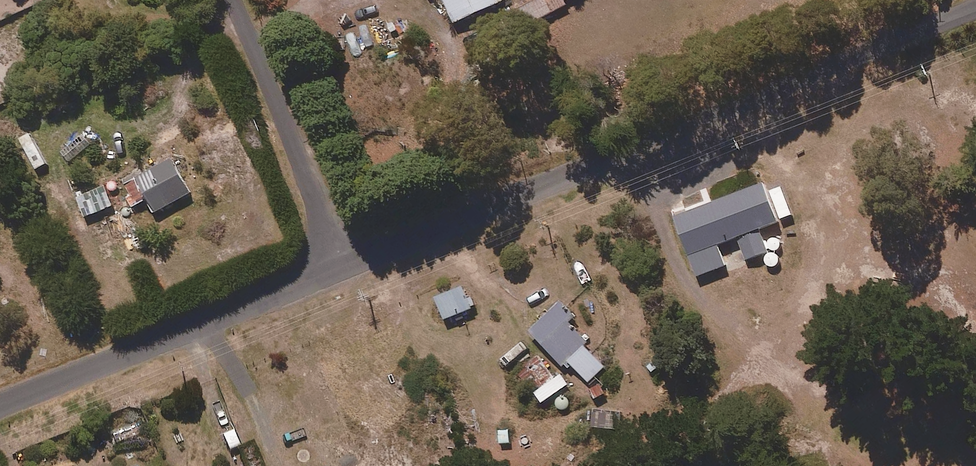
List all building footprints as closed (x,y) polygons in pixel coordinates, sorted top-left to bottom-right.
[(499,0),(442,0),(455,28),(502,6),(499,0)] [(561,0),(543,0),(515,15),(523,31),(565,8),(561,0)] [(174,164),(125,190),(135,210),(150,203),(158,217),(192,198),(174,164)] [(764,185),(676,218),(698,278),(726,268),(718,246),(737,239),(746,262),(769,253),(761,231),(779,224),(764,185)] [(468,306),(459,284),(432,294),(440,317),(468,306)] [(585,336),(553,303),(526,329),(558,362),(570,365),(584,380),(600,364),(579,342),(585,336)] [(556,388),(548,377),(529,390),(537,401),(556,388)]
